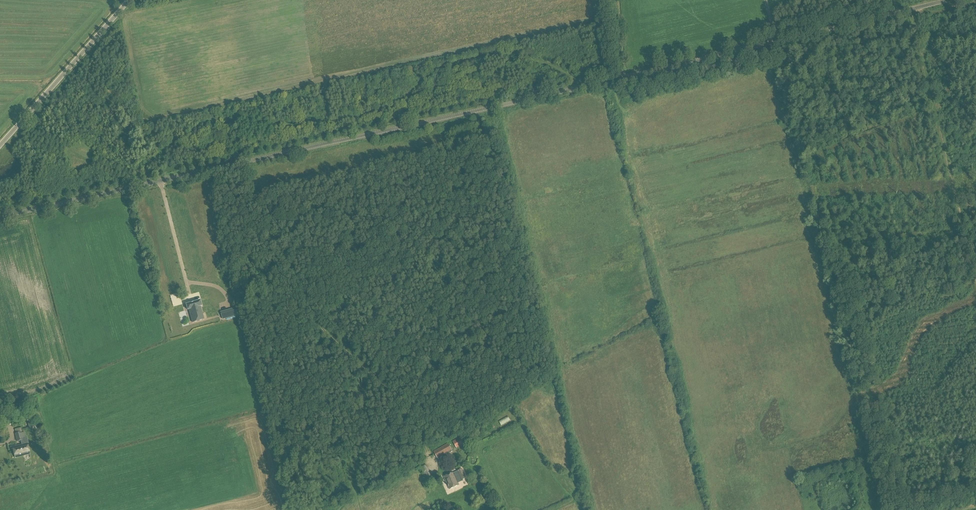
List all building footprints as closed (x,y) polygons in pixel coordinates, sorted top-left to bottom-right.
[(206,295),(201,296),(205,310),(210,308),(206,295)] [(200,300),(186,304),(187,310),(189,310),(193,323),(204,319),(200,306),(202,306),(200,300)] [(183,333),(182,331),(186,330),(184,322),(174,324),(177,335),(183,333)] [(26,417),(29,428),(39,425),(38,422),(34,422),(32,415),(26,417)] [(27,443),(26,443),(23,432),(21,433),(21,432),(15,434),(18,445),(12,447),(15,458),(30,454),(27,443)] [(453,441),(456,447),(470,440),(466,434),(453,441)] [(434,452),(437,458),(452,450),(448,444),(434,452)] [(421,468),(427,480),(432,477),(427,465),(421,468)] [(444,477),(449,489),(459,485),(457,481),(462,479),(462,480),(466,478),(462,469),(458,471),(460,474),(455,476),(453,473),(444,477)]
